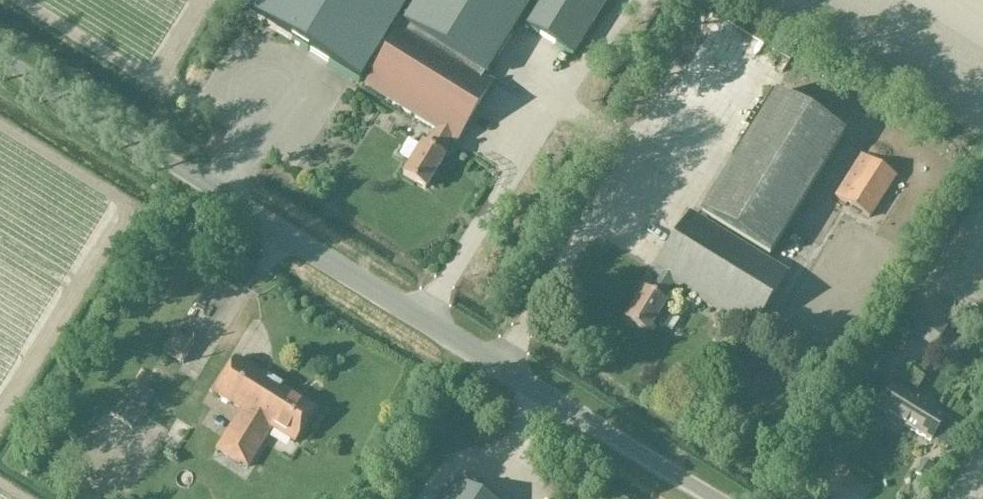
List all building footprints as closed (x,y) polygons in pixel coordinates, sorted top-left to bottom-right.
[(249,16),(358,84),(367,70),(373,74),(365,88),(434,131),(424,148),(421,146),(401,177),(423,191),(443,160),(439,158),(450,141),(455,144),(492,84),(484,79),(517,25),(571,58),(607,0),(259,0),(249,16)] [(752,333),(788,274),(706,223),(709,218),(770,256),(845,136),(777,94),(702,214),(704,215),(701,220),(692,215),(655,274),(659,276),(648,294),(644,291),(625,322),(648,336),(655,323),(664,329),(675,310),(663,303),(674,286),(752,333)] [(869,221),(896,178),(860,156),(833,198),(869,221)] [(567,218),(572,209),(567,206),(561,214),(567,218)] [(914,303),(899,327),(933,348),(947,324),(914,303)] [(182,367),(195,346),(174,333),(161,354),(182,367)] [(294,445),(316,411),(236,360),(214,394),(241,411),(217,450),(247,469),(272,431),(294,445)] [(904,367),(877,411),(891,420),(889,424),(900,431),(903,432),(905,428),(929,443),(931,440),(945,448),(944,449),(946,450),(947,448),(946,448),(956,432),(942,423),(942,421),(916,405),(900,395),(906,385),(911,388),(914,384),(918,386),(923,378),(923,377),(924,375),(906,363),(904,367)] [(126,440),(153,395),(133,383),(105,427),(126,440)] [(506,472),(500,458),(489,463),(496,477),(506,472)] [(442,498),(482,498),(453,481),(442,498)]
